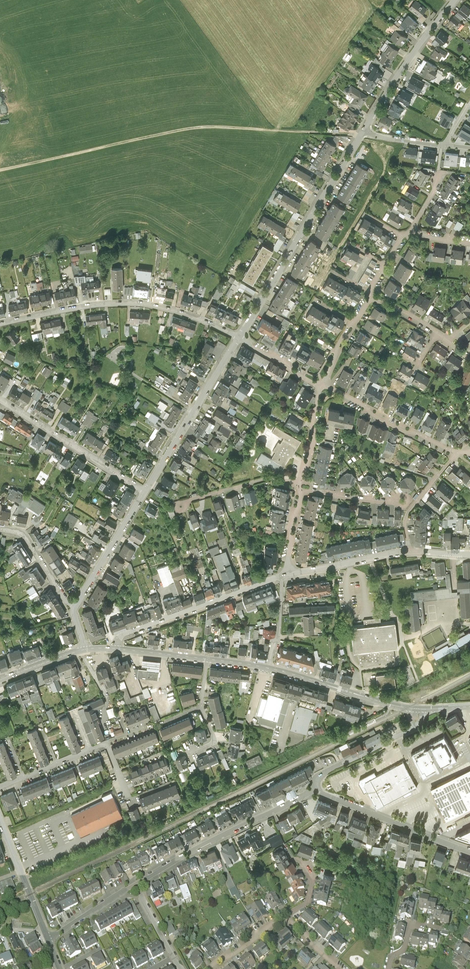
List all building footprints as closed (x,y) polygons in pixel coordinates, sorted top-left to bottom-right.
[(427,9),(416,0),(409,9),(420,17),(420,18),(422,15),(427,9)] [(464,4),(458,11),(464,16),(466,17),(469,12),(469,9),(465,4),(464,4)] [(461,20),(455,15),(449,22),(455,26),(461,20)] [(415,28),(419,24),(416,22),(408,16),(405,20),(415,28)] [(414,29),(415,28),(405,20),(401,25),(405,27),(411,32),(414,29)] [(391,27),(396,30),(402,34),(404,31),(403,30),(399,27),(393,24),(391,27)] [(402,34),(396,30),(390,38),(402,46),(407,38),(402,34)] [(447,37),(441,31),(435,38),(436,38),(440,42),(443,44),(445,47),(446,47),(449,43),(445,40),(447,37)] [(393,47),(389,44),(384,51),(383,52),(394,59),(399,51),(393,47)] [(438,46),(437,46),(437,47),(436,47),(435,48),(435,49),(431,56),(438,61),(442,55),(445,57),(448,53),(438,46)] [(394,59),(383,52),(382,53),(383,53),(379,59),(384,63),(389,67),(392,62),(391,62),(394,59)] [(384,63),(379,59),(376,58),(374,61),(382,66),(384,63)] [(436,67),(424,59),(421,63),(420,62),(415,70),(430,79),(431,76),(434,78),(437,71),(435,70),(436,67)] [(374,61),(373,63),(379,67),(378,69),(383,72),(385,68),(382,66),(374,61)] [(383,72),(378,69),(379,67),(373,63),(369,68),(373,70),(369,77),(377,82),(381,77),(382,77),(384,73),(383,72)] [(365,74),(362,79),(374,87),(377,82),(369,77),(365,74)] [(422,81),(413,77),(408,86),(419,92),(424,83),(425,83),(422,81)] [(371,91),(374,87),(362,79),(359,83),(365,87),(371,91)] [(369,96),(352,85),(349,88),(348,87),(347,87),(346,87),(345,88),(345,89),(344,89),(344,90),(344,91),(344,92),(345,93),(346,94),(347,94),(348,94),(354,98),(351,103),(357,107),(360,109),(369,96)] [(405,90),(403,89),(401,93),(400,92),(396,98),(401,100),(405,103),(408,105),(412,99),(410,98),(412,94),(405,90)] [(398,104),(393,102),(388,112),(399,117),(403,108),(404,107),(402,106),(398,104)] [(355,111),(349,107),(345,113),(356,119),(359,114),(355,111)] [(443,116),(440,121),(442,122),(447,125),(450,127),(455,118),(450,115),(443,111),(441,115),(443,116)] [(356,119),(345,113),(342,118),(352,125),(356,119)] [(388,117),(382,114),(377,124),(387,129),(392,120),(388,117)] [(352,125),(342,118),(338,124),(349,130),(352,125)] [(458,134),(459,135),(467,140),(469,141),(469,126),(465,123),(458,134)] [(459,135),(455,142),(465,144),(467,140),(459,135)] [(330,143),(326,140),(323,145),(334,151),(336,149),(334,148),(335,146),(330,143)] [(323,145),(321,149),(330,154),(331,153),(333,154),(334,151),(323,145)] [(418,148),(408,146),(406,156),(416,158),(417,150),(418,148)] [(330,154),(321,149),(318,153),(329,160),(330,158),(328,156),(330,154)] [(436,151),(423,149),(423,151),(422,157),(421,161),(435,163),(435,161),(436,155),(436,151)] [(329,160),(318,153),(315,157),(324,163),(325,161),(328,162),(329,160)] [(445,161),(445,165),(457,166),(458,157),(458,154),(446,153),(445,161)] [(324,163),(315,157),(312,163),(318,166),(323,170),(325,166),(323,165),(324,163)] [(356,163),(347,179),(358,186),(368,170),(356,163)] [(298,169),(290,164),(285,171),(288,173),(287,176),(292,179),(294,176),(298,169)] [(304,172),(298,169),(294,176),(299,180),(304,172)] [(420,171),(418,170),(412,179),(424,186),(430,175),(428,173),(423,170),(421,169),(420,171)] [(310,175),(304,172),(299,180),(305,183),(310,175)] [(315,179),(310,175),(305,183),(303,187),(308,190),(309,187),(310,187),(312,184),(315,179)] [(457,178),(452,175),(447,183),(456,188),(460,180),(461,180),(457,178)] [(358,186),(347,179),(337,195),(348,202),(358,186)] [(456,188),(447,183),(441,194),(446,197),(450,199),(450,198),(454,200),(455,201),(457,196),(453,193),(456,188)] [(316,187),(312,184),(310,187),(309,187),(308,190),(302,199),(307,202),(316,187)] [(413,187),(410,185),(410,186),(405,194),(415,200),(420,191),(413,187)] [(312,194),(315,196),(321,189),(318,186),(312,194)] [(273,198),(278,190),(275,189),(268,200),(277,205),(279,202),(273,198)] [(283,194),(278,190),(273,198),(279,202),(283,194)] [(289,197),(283,194),(279,202),(284,205),(289,197)] [(295,201),(289,197),(284,205),(290,209),(295,201)] [(412,204),(402,199),(397,207),(403,211),(406,213),(412,204)] [(300,204),(295,201),(290,209),(294,211),(295,212),(295,211),(300,204)] [(437,201),(436,201),(431,209),(441,215),(445,209),(448,211),(450,207),(445,204),(443,202),(442,204),(437,201)] [(328,211),(324,217),(335,224),(338,219),(344,209),(333,203),(329,208),(328,208),(327,210),(327,211),(328,211)] [(441,215),(431,209),(426,219),(431,222),(430,224),(435,227),(441,215)] [(295,212),(294,211),(287,224),(292,227),(299,214),(295,211),(295,212)] [(398,215),(392,212),(390,215),(387,220),(387,221),(398,228),(404,219),(403,218),(398,215)] [(269,218),(263,215),(258,223),(264,226),(269,218)] [(335,224),(324,217),(320,223),(319,223),(318,225),(318,226),(318,227),(315,233),(325,239),(335,224)] [(274,222),(269,218),(264,226),(269,230),(274,222)] [(358,229),(363,220),(360,218),(354,229),(357,231),(358,229)] [(370,221),(364,218),(363,220),(358,229),(364,233),(370,221)] [(376,225),(370,221),(364,233),(369,236),(376,225)] [(456,224),(454,228),(456,230),(457,229),(460,231),(464,224),(458,221),(456,224)] [(280,225),(274,222),(269,230),(275,233),(280,225)] [(285,228),(280,225),(275,233),(279,236),(281,237),(281,235),(285,228)] [(382,229),(376,225),(369,236),(375,240),(381,231),(382,229)] [(387,234),(381,231),(375,240),(374,242),(380,245),(387,234)] [(392,238),(387,234),(380,245),(380,246),(385,250),(388,245),(392,239),(392,238)] [(281,237),(279,236),(272,248),(277,251),(285,237),(281,235),(281,237)] [(303,250),(300,255),(311,262),(312,263),(313,261),(313,259),(316,255),(318,251),(319,249),(319,247),(314,244),(315,242),(311,240),(310,240),(309,242),(308,242),(305,247),(304,247),(303,249),(303,250)] [(272,250),(262,244),(256,255),(266,261),(272,250)] [(352,250),(346,246),(340,256),(346,260),(352,250)] [(446,248),(435,246),(434,253),(433,259),(444,261),(445,255),(446,248)] [(332,251),(327,248),(323,254),(318,251),(316,255),(323,260),(328,258),(332,251)] [(417,253),(409,249),(404,257),(409,260),(412,261),(417,253)] [(464,250),(453,249),(452,256),(451,262),(462,263),(463,257),(464,250)] [(359,254),(352,250),(346,260),(353,264),(356,258),(359,254)] [(359,253),(359,254),(356,258),(362,261),(365,256),(359,253)] [(266,261),(256,255),(249,266),(259,272),(266,261)] [(312,263),(311,262),(300,255),(296,262),(295,262),(294,263),(294,264),(292,268),(292,270),(291,272),(291,273),(295,275),(296,274),(300,276),(302,276),(303,274),(304,274),(306,270),(307,269),(309,266),(310,266),(312,263)] [(377,263),(372,260),(359,281),(364,284),(377,263)] [(412,269),(400,262),(393,274),(401,279),(405,281),(412,269)] [(259,272),(249,266),(243,277),(253,283),(259,272)] [(356,271),(350,268),(346,275),(346,276),(351,279),(356,271)] [(151,271),(137,269),(136,278),(144,279),(144,280),(150,281),(151,271)] [(307,269),(306,270),(304,274),(303,274),(302,276),(300,276),(302,277),(303,277),(304,275),(306,275),(309,277),(306,283),(306,284),(308,285),(310,284),(314,277),(313,274),(309,271),(309,270),(307,269)] [(80,285),(81,285),(80,282),(86,281),(90,281),(89,277),(87,277),(87,278),(85,278),(85,275),(79,276),(80,285)] [(241,282),(231,276),(228,280),(233,283),(230,287),(233,289),(236,291),(239,285),(241,282)] [(286,277),(277,291),(289,298),(298,284),(286,277)] [(330,278),(323,289),(329,292),(335,281),(330,278)] [(93,280),(90,281),(91,291),(99,290),(98,280),(93,280)] [(394,283),(390,280),(387,285),(398,292),(401,287),(401,286),(394,283)] [(91,291),(90,281),(86,281),(80,282),(81,285),(81,292),(91,291)] [(335,281),(329,292),(335,296),(335,295),(341,284),(335,281)] [(255,291),(241,282),(239,285),(253,294),(255,291)] [(341,284),(335,295),(341,298),(342,297),(347,288),(341,284)] [(149,287),(133,285),(133,287),(132,293),(132,294),(148,296),(149,290),(149,287)] [(398,292),(387,285),(383,290),(389,294),(395,297),(398,292)] [(347,288),(342,297),(348,300),(354,290),(348,286),(347,288)] [(155,298),(164,299),(166,291),(166,289),(157,288),(155,298)] [(75,298),(73,289),(64,291),(66,300),(75,298)] [(212,296),(218,300),(222,292),(217,289),(212,296)] [(354,290),(348,300),(354,304),(360,293),(354,290)] [(66,300),(64,291),(54,293),(56,302),(66,300)] [(174,292),(166,291),(164,299),(172,301),(174,292)] [(289,298),(277,291),(269,305),(281,312),(284,307),(286,304),(289,298)] [(51,302),(49,292),(39,294),(42,304),(51,302)] [(42,304),(39,294),(30,296),(32,306),(42,304)] [(182,303),(190,305),(193,297),(184,294),(181,302),(182,303)] [(430,300),(420,294),(416,301),(412,307),(423,313),(430,300)] [(202,299),(193,297),(190,305),(199,308),(200,306),(202,299)] [(289,298),(286,304),(291,307),(295,302),(289,298)] [(464,300),(451,309),(460,320),(469,312),(469,308),(466,303),(464,300)] [(27,310),(26,301),(17,303),(19,312),(27,310)] [(19,312),(17,303),(9,304),(11,313),(19,312)] [(214,315),(218,307),(211,304),(207,312),(214,315)] [(310,310),(306,317),(312,320),(319,309),(313,305),(310,310)] [(221,319),(225,310),(218,307),(214,315),(221,319)] [(284,307),(281,312),(286,315),(289,310),(284,307)] [(386,315),(374,308),(371,314),(380,319),(383,321),(386,315)] [(319,309),(312,320),(318,323),(325,312),(319,309)] [(444,316),(432,309),(429,314),(428,316),(440,323),(442,321),(444,316)] [(228,322),(232,314),(225,310),(221,319),(228,322)] [(140,312),(130,312),(130,320),(135,320),(135,323),(139,323),(140,312)] [(149,313),(140,312),(139,323),(143,323),(143,321),(148,321),(149,313)] [(325,312),(318,323),(324,327),(325,324),(331,315),(325,312)] [(97,323),(100,322),(102,333),(107,333),(107,332),(106,326),(105,313),(96,314),(97,323)] [(97,323),(96,314),(86,315),(87,324),(97,323)] [(239,317),(232,314),(228,322),(235,325),(239,317)] [(331,315),(325,324),(332,328),(338,317),(332,314),(331,315)] [(380,319),(371,314),(369,317),(377,321),(379,322),(380,319)] [(184,329),(187,321),(174,316),(171,324),(184,329)] [(257,326),(266,332),(277,338),(284,327),(279,325),(278,327),(263,317),(257,326)] [(338,317),(332,328),(337,332),(344,321),(338,317)] [(284,318),(279,325),(284,327),(286,329),(290,322),(284,318)] [(51,321),(53,332),(53,333),(64,331),(63,326),(61,327),(60,319),(51,321)] [(375,324),(367,320),(364,326),(376,333),(379,327),(375,324)] [(53,332),(51,321),(41,323),(43,331),(43,334),(53,332)] [(196,324),(187,321),(184,329),(183,333),(191,336),(196,324)] [(20,338),(14,329),(6,335),(13,344),(14,342),(18,340),(20,338)] [(422,335),(414,330),(408,340),(412,342),(420,347),(425,338),(422,337),(422,335)] [(277,338),(266,332),(261,340),(272,346),(277,338)] [(291,333),(289,332),(282,343),(279,349),(287,354),(287,353),(291,347),(295,339),(290,336),(291,333)] [(365,335),(359,332),(355,338),(364,343),(366,340),(368,341),(369,338),(365,335)] [(295,339),(291,347),(294,348),(299,338),(297,337),(295,339)] [(210,356),(215,347),(206,342),(201,350),(207,354),(210,356)] [(353,344),(352,343),(348,351),(357,356),(361,349),(359,347),(353,344)] [(447,351),(437,344),(430,354),(435,357),(437,355),(442,359),(447,351)] [(242,346),(237,356),(248,363),(250,359),(254,352),(242,346)] [(305,361),(311,351),(302,346),(299,350),(296,356),(305,361)] [(409,347),(407,346),(401,355),(411,361),(417,352),(409,347)] [(294,348),(290,355),(295,357),(296,356),(299,350),(294,348)] [(312,349),(311,351),(305,361),(310,363),(310,362),(318,366),(324,355),(312,349)] [(449,353),(447,351),(442,359),(439,362),(442,364),(443,363),(446,359),(449,353)] [(254,352),(250,359),(261,365),(262,363),(268,366),(271,361),(254,352)] [(15,356),(8,353),(4,361),(11,364),(15,356)] [(210,356),(207,354),(202,362),(209,366),(214,358),(210,356)] [(462,361),(452,354),(448,360),(445,364),(454,370),(455,368),(456,369),(462,361)] [(242,366),(233,361),(228,369),(237,374),(239,375),(241,371),(240,370),(242,366)] [(285,370),(271,361),(268,366),(266,369),(281,378),(285,370)] [(209,366),(202,362),(199,367),(194,363),(192,367),(191,369),(203,376),(209,366)] [(188,371),(189,372),(192,367),(186,364),(185,365),(182,363),(180,367),(181,368),(188,371)] [(49,365),(48,367),(46,366),(41,373),(47,376),(52,369),(51,369),(53,367),(49,365)] [(406,367),(403,365),(399,371),(402,372),(400,376),(406,379),(406,380),(409,374),(412,370),(410,368),(407,366),(406,367)] [(184,377),(188,371),(181,368),(178,374),(184,377)] [(466,368),(461,380),(463,380),(462,382),(466,383),(466,382),(468,383),(469,379),(469,370),(466,368)] [(237,374),(228,369),(223,377),(232,382),(234,379),(236,380),(239,375),(237,374)] [(352,373),(343,369),(337,382),(346,387),(350,377),(352,373)] [(378,373),(374,371),(370,379),(374,382),(378,373)] [(429,379),(417,372),(414,377),(412,381),(424,388),(429,379)] [(1,374),(0,375),(0,388),(2,390),(3,389),(9,379),(1,374)] [(154,381),(161,384),(163,378),(157,375),(154,381)] [(365,379),(358,376),(356,380),(353,387),(359,390),(365,379)] [(298,382),(290,377),(287,381),(283,389),(291,394),(296,386),(298,382)] [(10,378),(9,379),(3,389),(6,391),(13,380),(10,378)] [(187,383),(188,381),(184,378),(180,384),(185,387),(187,383)] [(198,384),(190,378),(188,381),(187,383),(185,387),(193,392),(198,384)] [(283,389),(287,381),(283,381),(280,385),(279,387),(283,389)] [(229,387),(220,382),(216,390),(223,394),(224,395),(229,387)] [(245,382),(243,385),(242,384),(239,390),(246,394),(246,393),(250,387),(251,386),(245,382)] [(374,382),(371,385),(377,389),(376,390),(378,390),(380,386),(374,382)] [(176,387),(171,384),(166,392),(171,395),(176,387)] [(371,385),(370,385),(365,395),(369,397),(368,397),(371,399),(372,398),(376,390),(377,389),(371,385)] [(18,399),(23,391),(14,386),(9,394),(18,399)] [(193,392),(185,387),(182,392),(181,392),(179,395),(188,401),(193,392)] [(305,388),(304,388),(301,394),(297,400),(295,403),(296,403),(296,404),(299,406),(299,405),(300,406),(301,404),(305,407),(309,400),(312,395),(313,394),(305,388)] [(223,394),(216,390),(212,397),(213,398),(212,400),(220,404),(222,401),(220,400),(223,394)] [(242,400),(246,394),(239,390),(235,395),(242,400)] [(378,390),(376,390),(372,398),(378,402),(382,393),(378,390)] [(31,396),(23,391),(18,399),(25,404),(31,396)] [(35,399),(38,401),(43,393),(40,391),(35,399)] [(52,397),(51,400),(54,402),(59,394),(56,392),(52,397)] [(397,398),(389,393),(382,405),(387,408),(390,403),(393,405),(397,398)] [(237,403),(230,399),(227,403),(231,405),(230,407),(230,408),(233,409),(235,405),(237,403)] [(44,400),(42,403),(41,405),(46,408),(48,404),(49,403),(44,400)] [(66,403),(62,400),(58,407),(62,410),(66,403)] [(46,408),(41,405),(42,403),(39,401),(33,410),(41,415),(46,408)] [(159,403),(160,404),(158,407),(164,411),(167,405),(160,401),(159,403)] [(70,406),(66,403),(62,410),(66,412),(70,406)] [(51,406),(48,404),(46,408),(41,415),(50,420),(55,411),(53,410),(53,409),(50,407),(51,406)] [(181,409),(174,405),(169,413),(176,418),(181,409)] [(408,409),(400,405),(396,412),(404,416),(405,414),(407,409),(408,409)] [(424,411),(416,407),(411,417),(418,421),(424,411)] [(232,415),(233,416),(236,411),(233,409),(230,408),(227,412),(228,413),(232,415)] [(354,413),(328,408),(326,419),(330,420),(330,421),(333,421),(333,423),(343,425),(344,423),(351,424),(354,413)] [(227,414),(218,409),(213,417),(218,420),(224,424),(227,426),(228,423),(232,417),(231,417),(227,414)] [(86,414),(87,415),(80,426),(80,428),(83,429),(86,425),(89,427),(94,420),(96,421),(98,417),(93,414),(94,413),(89,410),(86,414)] [(14,417),(7,413),(5,414),(2,419),(9,424),(13,418),(14,417)] [(176,418),(169,413),(163,422),(171,426),(176,418)] [(297,417),(291,413),(285,424),(297,431),(301,423),(302,423),(303,420),(297,417)] [(436,419),(429,415),(426,420),(423,426),(431,430),(436,419)] [(58,425),(66,430),(72,421),(63,416),(58,425)] [(9,424),(14,427),(19,421),(13,418),(9,424)] [(204,418),(199,425),(210,432),(215,424),(204,418)] [(368,420),(362,418),(362,419),(360,425),(358,428),(364,431),(365,431),(368,422),(368,420)] [(26,425),(19,420),(19,421),(14,427),(21,432),(26,425)] [(158,424),(151,420),(149,424),(155,428),(158,430),(160,427),(157,425),(158,424)] [(436,433),(444,436),(450,424),(446,422),(443,420),(436,433)] [(80,426),(72,421),(66,430),(74,435),(80,426)] [(236,428),(228,423),(227,426),(224,424),(223,425),(231,430),(234,432),(236,428)] [(369,435),(375,437),(379,426),(373,424),(369,435)] [(32,429),(26,425),(21,432),(28,436),(31,432),(32,429)] [(210,432),(199,425),(195,433),(206,439),(210,432)] [(223,425),(221,425),(218,431),(218,433),(226,438),(231,430),(223,425)] [(276,473),(280,467),(283,469),(290,457),(291,457),(301,441),(275,425),(272,431),(280,436),(281,436),(284,437),(280,443),(278,441),(273,450),(275,451),(271,458),(261,452),(256,461),(276,473)] [(386,429),(379,426),(375,437),(382,440),(382,438),(386,429)] [(468,434),(462,428),(455,434),(460,441),(468,434)] [(166,435),(158,430),(156,434),(157,434),(155,437),(154,439),(161,444),(166,435)] [(392,431),(389,440),(394,442),(397,433),(392,431)] [(88,432),(82,441),(86,444),(87,443),(91,445),(96,437),(88,432)] [(45,438),(38,433),(34,439),(35,440),(32,445),(37,449),(42,442),(45,438)] [(246,439),(241,436),(235,447),(240,450),(246,439)] [(104,442),(96,437),(91,445),(95,448),(94,449),(99,451),(101,448),(104,443),(104,442)] [(194,443),(186,438),(182,445),(190,450),(194,443)] [(221,443),(213,438),(208,446),(215,450),(218,446),(219,447),(221,443)] [(161,444),(154,439),(150,445),(149,444),(147,448),(156,453),(161,444)] [(145,443),(141,440),(137,445),(142,448),(145,443)] [(396,442),(394,442),(389,440),(388,440),(384,449),(393,451),(396,442)] [(56,445),(50,441),(48,444),(45,449),(51,453),(56,445)] [(42,442),(37,449),(36,450),(39,452),(40,451),(44,444),(42,442)] [(45,449),(48,444),(45,443),(44,444),(40,451),(43,452),(45,449)] [(62,449),(56,445),(51,453),(52,454),(54,455),(54,456),(56,458),(59,453),(62,449)] [(190,450),(182,445),(177,453),(180,455),(182,457),(182,456),(189,460),(191,456),(187,454),(190,450)] [(116,453),(109,448),(105,454),(104,457),(110,461),(111,460),(114,462),(115,461),(117,461),(118,458),(118,457),(119,456),(115,454),(116,453)] [(209,457),(196,449),(195,453),(200,456),(207,460),(209,457)] [(393,451),(384,449),(382,456),(384,457),(384,456),(389,458),(390,455),(391,456),(393,451)] [(73,455),(67,452),(64,456),(60,462),(66,466),(69,461),(73,455)] [(430,452),(424,460),(431,465),(437,458),(430,452)] [(83,469),(82,469),(86,463),(78,458),(71,469),(79,473),(80,472),(81,472),(79,476),(85,480),(89,472),(83,469)] [(148,471),(152,464),(150,463),(151,462),(145,458),(141,463),(140,462),(138,465),(148,471)] [(426,472),(431,465),(424,460),(421,458),(419,461),(421,463),(419,466),(426,472)] [(181,463),(174,459),(170,466),(172,467),(171,470),(175,472),(176,470),(178,466),(179,467),(181,463)] [(194,466),(184,460),(182,464),(185,466),(185,465),(187,466),(187,467),(188,468),(192,470),(194,466)] [(415,463),(412,461),(407,468),(417,472),(418,468),(415,467),(416,465),(414,464),(416,463),(415,463)] [(148,471),(138,465),(134,473),(141,477),(142,475),(145,477),(148,471)] [(453,469),(450,473),(448,475),(456,482),(461,476),(463,478),(467,481),(469,477),(469,476),(460,468),(456,472),(453,469)] [(99,475),(92,471),(88,478),(95,482),(99,475)] [(347,472),(344,475),(351,484),(354,481),(355,477),(351,472),(347,472)] [(367,474),(364,477),(371,486),(375,484),(375,479),(372,475),(367,474)] [(349,486),(351,484),(344,475),(339,478),(338,484),(340,486),(349,486)] [(172,487),(175,482),(170,479),(164,476),(161,481),(172,487)] [(388,476),(384,478),(392,488),(394,486),(395,481),(392,476),(388,476)] [(369,488),(371,486),(364,477),(361,479),(361,484),(364,488),(369,488)] [(406,477),(403,478),(411,488),(414,486),(415,482),(411,477),(406,477)] [(119,484),(109,478),(105,484),(102,490),(112,496),(119,484)] [(389,490),(392,488),(384,478),(381,480),(380,485),(384,490),(389,490)] [(408,491),(411,488),(403,478),(401,480),(400,487),(403,490),(408,491)] [(453,491),(443,483),(436,490),(437,491),(442,495),(447,499),(453,491)] [(66,493),(71,495),(75,488),(71,485),(66,493)] [(158,486),(155,491),(162,496),(164,493),(167,495),(169,493),(158,486)] [(289,490),(274,486),(272,494),(274,495),(273,502),(281,504),(287,505),(288,506),(290,498),(286,497),(286,496),(288,496),(289,490)] [(8,498),(15,502),(19,505),(21,501),(25,495),(18,490),(17,492),(12,489),(12,490),(10,489),(9,491),(10,492),(7,497),(8,498)] [(132,493),(127,489),(124,493),(123,492),(121,496),(122,496),(121,499),(128,503),(134,494),(132,493)] [(257,499),(254,489),(244,492),(245,498),(247,502),(257,499)] [(436,493),(434,495),(442,502),(444,500),(440,497),(436,493)] [(238,500),(237,494),(226,497),(229,507),(239,504),(238,500)] [(434,495),(433,494),(427,501),(437,509),(443,502),(442,502),(434,495)] [(25,495),(21,501),(28,506),(32,499),(28,496),(25,495)] [(28,506),(27,508),(36,514),(38,515),(40,513),(45,505),(34,497),(32,499),(28,506)] [(114,503),(117,505),(124,509),(128,503),(121,499),(119,501),(112,497),(110,501),(114,503)] [(221,504),(219,499),(213,502),(217,514),(224,512),(223,511),(221,504)] [(17,514),(22,515),(27,508),(28,506),(21,501),(19,505),(13,514),(17,514)] [(11,509),(10,510),(10,513),(13,514),(19,505),(15,502),(12,506),(11,509)] [(124,509),(117,505),(114,503),(113,506),(115,507),(113,511),(120,516),(124,509)] [(176,516),(171,503),(166,505),(170,518),(176,516)] [(148,504),(144,512),(153,517),(157,509),(156,508),(148,504)] [(350,508),(337,506),(336,512),(335,517),(338,518),(339,519),(342,520),(343,519),(347,520),(350,508)] [(422,516),(420,518),(428,518),(432,513),(424,507),(419,513),(422,516)] [(270,517),(273,518),(282,520),(282,517),(284,518),(285,514),(283,514),(284,511),(272,508),(270,517)] [(370,510),(359,508),(358,513),(357,520),(367,522),(368,517),(370,510)] [(2,509),(1,514),(0,517),(0,521),(1,521),(0,522),(4,523),(4,521),(8,522),(10,513),(10,510),(6,510),(2,509)] [(314,518),(316,512),(306,509),(304,516),(309,517),(314,518)] [(210,511),(206,513),(211,526),(218,524),(214,515),(211,516),(210,511)] [(68,512),(67,512),(61,523),(72,529),(78,518),(68,512)] [(199,522),(196,512),(189,514),(191,520),(193,527),(200,524),(199,522)] [(205,529),(211,526),(206,513),(203,514),(206,523),(203,524),(204,528),(205,528),(205,529)] [(22,515),(17,514),(15,523),(25,525),(27,516),(22,515)] [(32,519),(34,524),(39,521),(40,521),(37,516),(35,517),(32,519)] [(117,522),(109,517),(106,522),(104,525),(109,528),(110,527),(113,528),(117,522)] [(285,520),(282,520),(273,518),(272,527),(277,528),(283,529),(285,520)] [(463,530),(463,519),(447,519),(447,525),(457,525),(457,530),(463,530)] [(304,525),(303,528),(312,530),(313,524),(303,522),(302,525),(304,525)] [(43,530),(39,532),(41,535),(46,531),(49,526),(47,525),(47,526),(42,529),(43,530)] [(59,528),(56,526),(51,535),(54,537),(59,528)] [(97,529),(92,537),(100,541),(100,540),(104,542),(109,535),(105,533),(106,531),(98,527),(97,529)] [(134,528),(129,536),(134,540),(139,542),(144,534),(134,528)] [(34,539),(41,535),(39,532),(37,529),(30,533),(34,539)] [(309,542),(310,536),(301,534),(300,537),(301,537),(301,540),(309,542)] [(41,535),(34,539),(38,545),(50,538),(48,535),(46,536),(45,535),(42,536),(41,535)] [(426,544),(426,536),(417,535),(416,538),(419,543),(425,544),(426,544)] [(459,536),(451,536),(451,543),(451,549),(452,550),(460,550),(460,543),(465,543),(465,538),(459,538),(459,536)] [(86,537),(84,539),(90,543),(92,545),(93,544),(94,542),(86,537)] [(126,544),(135,549),(138,545),(133,542),(129,540),(126,544)] [(25,548),(20,541),(13,545),(17,552),(25,548)] [(91,547),(89,550),(97,555),(100,549),(93,544),(92,545),(90,543),(88,546),(91,547)] [(124,543),(119,552),(129,559),(135,549),(126,544),(125,543),(124,543)] [(58,555),(52,545),(42,551),(49,561),(58,555)] [(218,545),(208,549),(211,556),(215,555),(220,553),(218,545)] [(307,554),(308,548),(298,546),(297,549),(299,550),(298,552),(307,554)] [(235,556),(241,553),(239,547),(233,549),(235,556)] [(31,558),(25,548),(17,552),(24,563),(31,558)] [(97,555),(89,550),(88,553),(83,550),(80,554),(93,561),(97,555)] [(226,551),(220,553),(230,579),(236,577),(233,570),(233,571),(226,551)] [(19,557),(16,553),(10,556),(9,559),(8,560),(10,563),(19,557)] [(230,579),(220,553),(215,555),(225,581),(230,579)] [(66,567),(58,555),(49,561),(57,573),(66,567)] [(90,567),(81,561),(80,562),(72,558),(69,564),(80,571),(80,572),(82,573),(82,572),(86,574),(90,567)] [(111,565),(110,566),(113,567),(118,570),(119,571),(124,563),(123,562),(122,562),(115,558),(111,565)] [(198,559),(192,562),(194,569),(204,566),(201,558),(198,559)] [(450,574),(445,574),(447,588),(438,589),(434,589),(416,592),(417,602),(404,603),(407,629),(420,628),(419,623),(425,622),(422,601),(460,597),(461,617),(469,616),(469,596),(469,590),(469,562),(463,563),(464,580),(457,581),(458,592),(452,593),(450,574)] [(436,575),(445,574),(444,562),(435,563),(435,567),(436,575)] [(418,563),(405,566),(406,572),(411,571),(414,570),(415,572),(420,572),(420,571),(418,563)] [(169,568),(167,564),(157,568),(163,586),(169,584),(174,582),(172,577),(169,568)] [(182,564),(169,568),(172,577),(174,582),(179,595),(181,600),(186,599),(179,579),(187,576),(182,564)] [(246,566),(249,573),(252,581),(258,578),(255,570),(252,571),(250,565),(249,565),(246,566)] [(63,583),(69,579),(72,577),(76,571),(69,566),(66,567),(57,573),(63,583)] [(244,584),(252,581),(249,573),(246,566),(243,567),(242,567),(245,574),(241,576),(244,584)] [(391,574),(406,572),(405,566),(390,568),(391,574)] [(111,570),(116,573),(121,576),(122,573),(119,571),(118,570),(113,567),(111,570)] [(24,579),(29,576),(31,575),(29,572),(33,570),(32,568),(26,571),(21,575),(24,579)] [(31,575),(29,576),(31,579),(40,573),(37,568),(33,570),(29,572),(31,575)] [(114,576),(107,571),(103,579),(107,582),(111,584),(113,585),(118,577),(114,576)] [(45,580),(40,573),(31,579),(34,584),(36,583),(37,585),(45,580)] [(236,577),(230,579),(233,588),(239,586),(236,577)] [(69,579),(63,583),(66,588),(73,584),(69,579)] [(233,588),(230,579),(225,581),(223,582),(227,591),(233,588)] [(315,581),(305,583),(307,594),(307,596),(317,594),(318,594),(320,594),(320,593),(330,592),(330,590),(331,590),(329,581),(328,581),(328,579),(318,581),(318,580),(315,581)] [(286,586),(285,596),(295,597),(295,596),(307,594),(305,583),(305,581),(297,583),(297,582),(294,583),(286,584),(287,586),(286,586)] [(174,582),(169,584),(171,591),(173,591),(174,594),(176,593),(177,596),(179,595),(174,582)] [(214,584),(211,585),(214,594),(221,592),(218,583),(214,584)] [(93,592),(102,598),(107,589),(103,587),(98,584),(93,592)] [(204,588),(207,597),(214,594),(211,585),(207,587),(204,588)] [(27,590),(30,595),(36,591),(33,586),(27,590)] [(261,590),(265,599),(266,601),(275,598),(272,591),(270,586),(261,590)] [(47,600),(48,601),(55,596),(51,589),(50,590),(49,589),(43,593),(43,594),(39,597),(43,603),(47,600)] [(265,599),(261,590),(252,593),(255,602),(265,599)] [(195,591),(193,592),(196,601),(205,598),(202,591),(198,592),(196,593),(195,591)] [(102,598),(93,592),(88,601),(94,604),(97,606),(102,598)] [(150,596),(157,616),(162,614),(158,604),(157,604),(155,600),(159,599),(157,593),(150,595),(150,596)] [(255,602),(252,593),(243,597),(247,607),(256,604),(255,602)] [(170,597),(163,600),(167,612),(173,610),(183,606),(181,600),(179,595),(177,596),(170,598),(170,597)] [(54,610),(61,605),(55,596),(48,601),(54,610)] [(147,608),(147,609),(150,618),(157,616),(150,596),(148,597),(150,602),(151,607),(147,608)] [(181,600),(183,606),(192,603),(190,597),(186,599),(181,600)] [(245,608),(243,600),(236,602),(241,616),(244,615),(242,609),(245,608)] [(231,601),(218,605),(220,611),(222,617),(228,615),(227,612),(234,609),(231,601)] [(319,605),(316,605),(317,612),(334,611),(334,604),(325,605),(325,602),(319,603),(319,605)] [(61,605),(54,610),(57,616),(62,614),(66,613),(61,605)] [(134,608),(134,609),(139,622),(150,618),(147,609),(144,610),(143,605),(134,608)] [(216,613),(220,611),(218,605),(207,609),(207,610),(206,617),(210,616),(211,617),(217,615),(216,613)] [(289,608),(289,614),(317,612),(316,605),(289,608)] [(87,630),(96,626),(90,609),(81,612),(87,630)] [(123,613),(124,615),(128,626),(139,622),(134,609),(123,613)] [(312,614),(303,614),(304,632),(313,631),(312,614)] [(124,615),(109,620),(111,626),(113,631),(128,626),(124,615)] [(364,624),(350,626),(353,652),(358,652),(359,665),(395,661),(393,647),(397,647),(394,620),(380,622),(380,617),(363,619),(364,624)] [(96,626),(87,630),(86,630),(90,639),(104,634),(104,632),(101,625),(96,626)] [(67,632),(62,634),(65,643),(74,640),(71,631),(67,632)] [(466,633),(464,631),(435,646),(437,649),(433,652),(436,658),(451,650),(452,652),(460,648),(459,646),(469,640),(469,631),(466,633)] [(152,636),(151,646),(158,647),(159,637),(152,636)] [(182,639),(174,638),(172,648),(184,649),(185,640),(182,639)] [(188,640),(185,640),(184,649),(191,650),(192,641),(188,640)] [(221,644),(220,644),(219,654),(226,655),(228,641),(226,640),(225,644),(221,644)] [(210,645),(205,644),(204,652),(213,653),(213,646),(210,646),(210,645)] [(35,653),(36,658),(41,656),(38,646),(31,648),(33,653),(35,653)] [(242,647),(238,646),(237,656),(245,656),(246,647),(242,647)] [(277,658),(294,663),(298,652),(280,646),(277,658)] [(33,653),(31,648),(24,651),(25,655),(26,655),(28,661),(36,658),(35,653),(33,653)] [(15,651),(18,661),(23,660),(22,657),(20,651),(19,649),(15,651)] [(263,650),(257,649),(255,658),(266,659),(268,650),(263,650)] [(317,668),(322,670),(323,667),(330,669),(331,664),(320,660),(321,657),(318,656),(317,650),(313,650),(314,654),(316,663),(317,668)] [(18,661),(15,651),(10,652),(10,653),(13,661),(13,663),(18,661)] [(310,655),(298,652),(294,663),(313,669),(313,668),(312,663),(316,663),(314,654),(310,655)] [(109,658),(116,674),(116,675),(124,672),(123,670),(130,668),(127,660),(120,662),(118,655),(109,658)] [(0,660),(0,668),(1,671),(9,668),(5,658),(0,660)] [(74,659),(66,662),(71,674),(79,671),(74,659)] [(158,670),(159,670),(160,661),(142,659),(142,666),(147,666),(147,669),(158,670)] [(423,672),(432,668),(429,660),(420,664),(423,672)] [(71,676),(71,674),(66,662),(55,666),(59,675),(63,673),(65,678),(71,676)] [(185,674),(186,665),(172,664),(172,668),(172,673),(185,674)] [(186,665),(185,674),(200,676),(202,667),(186,665)] [(55,666),(49,668),(53,680),(57,689),(58,691),(61,689),(57,679),(56,679),(56,678),(59,677),(59,675),(55,666)] [(98,669),(96,670),(96,671),(100,681),(104,680),(107,688),(108,688),(108,690),(117,687),(120,686),(119,683),(116,675),(116,674),(111,676),(110,676),(109,676),(106,666),(103,667),(98,669)] [(320,675),(327,677),(330,669),(323,667),(322,670),(320,675)] [(334,670),(330,669),(327,677),(333,679),(337,668),(335,667),(334,670)] [(49,668),(41,671),(45,680),(50,678),(51,681),(53,680),(49,668)] [(158,670),(147,669),(146,668),(146,669),(138,668),(138,676),(158,679),(158,678),(158,671),(159,671),(159,670),(158,670)] [(225,670),(210,668),(209,677),(224,679),(225,670)] [(241,672),(225,670),(224,679),(240,681),(240,679),(241,672)] [(249,673),(241,672),(240,679),(248,680),(249,673)] [(394,673),(376,675),(378,688),(396,686),(394,673)] [(342,674),(340,682),(349,684),(351,676),(342,674)] [(32,675),(25,677),(29,687),(33,686),(34,689),(37,688),(32,675)] [(71,676),(65,678),(68,685),(74,682),(73,678),(71,676)] [(73,678),(74,682),(77,690),(84,688),(80,676),(79,676),(73,678)] [(26,688),(29,687),(25,677),(15,681),(19,691),(23,690),(26,698),(30,696),(29,694),(26,688)] [(273,678),(269,690),(267,699),(262,697),(257,715),(260,716),(258,721),(275,727),(276,725),(283,700),(285,694),(288,683),(273,678)] [(119,683),(120,686),(127,704),(145,697),(143,693),(131,697),(124,680),(119,683)] [(10,694),(19,691),(15,681),(7,685),(10,694)] [(299,699),(303,687),(288,683),(285,694),(283,700),(289,702),(291,696),(299,699)] [(303,686),(303,687),(299,699),(290,729),(305,733),(310,718),(312,711),(318,690),(303,686)] [(147,687),(142,689),(143,693),(145,697),(150,695),(147,687)] [(327,693),(318,690),(314,703),(318,704),(320,699),(325,701),(327,693)] [(32,698),(32,700),(33,701),(41,698),(38,691),(31,693),(33,697),(32,698)] [(192,691),(180,694),(183,705),(195,701),(192,691)] [(0,695),(0,696),(2,701),(3,701),(9,699),(6,692),(0,695)] [(218,695),(208,697),(212,712),(213,712),(221,709),(218,695)] [(84,710),(85,711),(92,708),(93,710),(95,709),(105,704),(102,697),(90,703),(83,706),(84,710)] [(333,710),(343,713),(346,703),(343,702),(343,701),(335,699),(333,705),(331,709),(333,710)] [(282,726),(289,702),(283,700),(276,725),(282,726)] [(349,704),(346,703),(343,713),(342,715),(357,719),(360,708),(357,706),(357,705),(350,703),(349,704)] [(155,705),(150,707),(155,721),(160,718),(155,705)] [(140,709),(144,720),(150,718),(145,707),(140,709)] [(52,708),(46,710),(49,719),(55,717),(52,708)] [(92,708),(85,711),(97,740),(105,737),(97,719),(98,718),(95,709),(93,710),(92,708)] [(110,718),(116,716),(113,708),(108,710),(110,718)] [(144,720),(140,709),(135,711),(139,722),(144,720)] [(221,709),(213,712),(216,726),(225,724),(222,709),(221,709)] [(85,711),(84,710),(79,712),(91,742),(97,740),(85,711)] [(139,722),(135,711),(130,713),(134,724),(139,722)] [(134,724),(130,713),(124,715),(128,726),(134,724)] [(456,713),(446,719),(451,727),(454,725),(455,728),(457,726),(459,729),(464,726),(456,713)] [(59,718),(63,727),(70,724),(67,715),(59,718)] [(189,717),(174,723),(177,732),(192,726),(189,717)] [(174,723),(160,729),(164,737),(177,732),(174,723)] [(63,727),(66,735),(74,732),(70,724),(63,727)] [(239,741),(241,729),(231,727),(228,739),(239,741)] [(31,740),(39,737),(36,728),(28,731),(31,740)] [(204,729),(195,731),(198,741),(201,740),(207,738),(204,729)] [(342,750),(341,751),(344,757),(351,753),(352,754),(352,753),(353,753),(362,749),(362,748),(382,738),(379,733),(376,734),(374,729),(368,732),(371,737),(359,743),(358,743),(356,739),(348,744),(347,742),(340,746),(342,750)] [(149,734),(153,743),(159,741),(155,731),(149,734)] [(66,735),(69,743),(77,740),(74,732),(66,735)] [(153,743),(149,734),(143,736),(146,746),(153,743)] [(146,746),(143,736),(137,738),(140,748),(146,746)] [(426,746),(411,754),(423,777),(457,760),(444,736),(430,744),(430,745),(427,747),(426,746)] [(34,748),(42,744),(39,737),(31,740),(34,748)] [(140,748),(137,738),(131,741),(134,750),(140,748)] [(80,748),(77,740),(69,743),(72,752),(80,748)] [(134,750),(131,741),(124,743),(128,753),(134,750)] [(128,753),(124,743),(118,746),(122,755),(128,753)] [(38,756),(45,753),(42,744),(34,748),(38,756)] [(239,747),(231,745),(230,750),(229,750),(228,754),(231,755),(230,756),(231,758),(234,759),(236,757),(236,756),(237,756),(237,755),(238,752),(239,747)] [(122,755),(118,746),(112,748),(116,758),(122,755)] [(0,752),(0,756),(2,761),(10,758),(9,756),(9,755),(8,753),(8,754),(6,750),(0,752)] [(106,751),(101,753),(108,771),(113,769),(106,751)] [(205,756),(209,764),(218,760),(214,752),(205,756)] [(45,753),(38,756),(41,764),(49,761),(45,753)] [(258,755),(245,761),(248,767),(261,761),(258,755)] [(94,758),(98,769),(103,767),(99,756),(94,758)] [(179,758),(176,759),(179,768),(188,764),(184,756),(179,758)] [(209,764),(205,756),(197,759),(198,762),(198,763),(200,768),(209,764)] [(225,757),(221,759),(226,769),(230,767),(225,757)] [(10,758),(2,761),(5,769),(13,766),(12,763),(11,760),(10,758)] [(98,769),(94,758),(89,760),(93,771),(98,769)] [(160,760),(164,771),(170,769),(165,758),(160,760)] [(93,771),(89,760),(84,762),(88,773),(93,771)] [(164,771),(160,760),(155,762),(159,773),(164,771)] [(363,778),(360,780),(359,784),(364,792),(366,791),(376,809),(383,805),(383,804),(396,798),(397,798),(397,797),(403,794),(409,790),(410,791),(410,790),(416,787),(417,787),(416,786),(413,780),(412,780),(409,774),(410,774),(409,774),(406,768),(403,762),(402,761),(396,765),(396,764),(395,765),(396,765),(389,768),(383,772),(383,771),(382,772),(376,775),(374,772),(368,776),(367,776),(363,778)] [(88,773),(84,762),(79,764),(79,765),(81,770),(83,775),(88,773)] [(159,773),(155,762),(150,764),(154,775),(159,773)] [(154,775),(150,764),(144,766),(148,778),(154,775)] [(13,766),(5,769),(9,778),(16,774),(15,772),(16,772),(15,770),(14,770),(13,766)] [(148,778),(144,766),(139,768),(144,779),(148,778)] [(278,781),(284,794),(287,798),(297,793),(294,787),(309,779),(308,777),(311,776),(310,773),(313,772),(310,766),(278,781)] [(67,769),(72,781),(77,779),(74,773),(73,768),(72,767),(67,769)] [(144,779),(139,768),(134,770),(139,781),(144,779)] [(72,781),(67,769),(62,771),(67,782),(72,781)] [(444,821),(469,809),(469,769),(429,789),(444,821)] [(139,781),(134,770),(129,772),(129,775),(132,780),(133,784),(139,781)] [(67,782),(62,771),(57,773),(62,784),(67,782)] [(62,784),(57,773),(52,775),(55,782),(57,786),(62,784)] [(41,779),(46,790),(51,788),(49,784),(46,777),(41,779)] [(46,790),(41,779),(36,781),(41,792),(46,790)] [(133,784),(132,780),(127,782),(130,792),(135,790),(133,784)] [(41,792),(36,781),(31,783),(36,794),(41,792)] [(284,794),(278,781),(268,786),(269,787),(273,796),(274,799),(284,794)] [(36,794),(31,783),(26,785),(31,796),(36,794)] [(31,796),(26,785),(21,787),(24,794),(26,798),(31,796)] [(171,787),(175,798),(180,796),(176,785),(171,787)] [(175,798),(171,787),(165,789),(169,800),(175,798)] [(257,794),(255,795),(260,806),(263,804),(262,802),(267,799),(268,801),(271,800),(270,798),(273,796),(269,787),(257,794)] [(169,800),(165,789),(160,791),(164,802),(169,800)] [(164,802),(160,791),(155,792),(159,803),(164,802)] [(13,792),(1,796),(6,808),(17,803),(15,797),(13,792)] [(81,836),(122,817),(111,792),(102,797),(104,801),(71,815),(81,836)] [(159,803),(155,792),(150,794),(154,805),(159,803)] [(154,805),(150,794),(145,796),(149,807),(154,805)] [(149,807),(145,796),(139,798),(142,805),(144,809),(149,807)] [(253,799),(241,805),(247,815),(253,811),(251,806),(255,804),(253,799)] [(326,815),(330,805),(318,800),(314,812),(320,815),(322,818),(326,815)] [(123,811),(129,809),(126,801),(120,803),(123,811)] [(240,818),(247,815),(241,805),(230,810),(233,815),(233,816),(237,813),(240,818)] [(337,807),(330,805),(326,815),(322,818),(319,820),(322,825),(330,819),(333,821),(335,816),(334,815),(337,807)] [(137,807),(129,810),(132,818),(140,815),(139,813),(137,807)] [(304,816),(300,808),(292,812),(287,815),(288,815),(291,823),(304,816)] [(349,813),(340,810),(337,820),(339,821),(343,823),(343,824),(345,825),(347,821),(346,821),(349,813)] [(227,812),(222,814),(227,824),(232,822),(230,817),(227,812)] [(221,827),(227,824),(222,814),(216,817),(219,822),(221,827)] [(291,823),(288,815),(279,820),(279,822),(283,830),(292,825),(291,823)] [(366,821),(352,815),(348,827),(361,833),(366,821)] [(211,820),(206,822),(211,832),(216,830),(214,825),(211,820)] [(322,825),(319,820),(314,824),(317,828),(322,825)] [(205,835),(211,832),(206,822),(200,825),(203,830),(205,835)] [(283,830),(279,822),(276,824),(281,835),(285,833),(283,830)] [(381,828),(371,824),(367,833),(376,837),(377,837),(381,828)] [(195,828),(190,831),(195,841),(200,838),(198,833),(195,828)] [(456,836),(469,841),(469,829),(456,836)] [(392,840),(396,841),(399,833),(392,830),(390,834),(388,833),(387,835),(389,836),(388,841),(391,842),(392,840)] [(189,844),(195,841),(190,831),(184,833),(185,834),(187,839),(189,844)] [(262,842),(257,832),(250,835),(249,834),(247,833),(245,834),(245,836),(245,837),(238,841),(242,849),(252,844),(252,845),(254,849),(263,845),(262,842)] [(283,842),(279,833),(269,838),(270,841),(273,847),(283,842)] [(298,835),(294,838),(309,844),(312,838),(301,833),(298,835)] [(376,837),(367,833),(367,842),(374,845),(376,837)] [(409,836),(399,833),(396,841),(400,843),(406,845),(409,836)] [(179,836),(174,839),(179,849),(184,846),(182,841),(179,836)] [(173,851),(179,849),(174,839),(168,841),(171,847),(173,851)] [(362,843),(354,840),(352,845),(360,848),(362,843)] [(420,842),(411,840),(408,854),(412,855),(413,852),(412,851),(413,850),(418,852),(420,842)] [(229,846),(228,843),(223,846),(225,849),(222,850),(228,863),(231,861),(230,859),(233,857),(234,859),(238,858),(235,852),(232,845),(229,846)] [(163,844),(158,847),(163,857),(168,855),(166,850),(163,844)] [(312,848),(301,844),(297,854),(309,858),(312,848)] [(383,847),(373,846),(372,853),(381,855),(382,848),(383,847)] [(158,860),(163,857),(158,847),(153,850),(155,855),(158,860)] [(275,852),(273,853),(277,861),(286,856),(287,855),(283,849),(278,851),(278,850),(275,852)] [(207,854),(208,855),(214,869),(216,872),(219,871),(217,867),(221,865),(214,850),(207,854)] [(445,853),(437,850),(433,861),(441,865),(443,861),(444,862),(446,861),(447,859),(446,858),(444,857),(445,853)] [(145,854),(136,858),(136,860),(141,868),(150,864),(147,859),(145,854)] [(210,871),(214,869),(208,855),(201,858),(203,864),(206,869),(208,868),(210,871)] [(277,861),(276,862),(280,869),(283,867),(290,863),(286,856),(277,861)] [(399,859),(399,861),(397,866),(405,868),(405,865),(406,861),(399,859)] [(460,859),(456,870),(469,875),(469,862),(460,859)] [(141,868),(136,860),(127,864),(132,874),(141,870),(141,868)] [(194,860),(186,864),(190,872),(198,868),(194,860)] [(290,863),(283,867),(287,873),(292,871),(296,869),(292,862),(290,863)] [(181,876),(190,872),(186,864),(177,869),(181,876)] [(122,873),(118,867),(109,871),(110,872),(114,881),(123,876),(122,873)] [(114,881),(110,872),(101,877),(106,886),(114,881)] [(295,876),(291,878),(292,879),(295,885),(300,882),(304,880),(300,873),(295,876)] [(324,873),(323,881),(331,882),(332,883),(334,875),(324,873)] [(173,879),(173,878),(169,880),(167,879),(164,881),(170,893),(174,892),(174,890),(177,889),(173,881),(174,880),(173,879)] [(0,885),(0,890),(2,896),(15,891),(11,880),(0,885)] [(323,881),(321,889),(329,890),(331,882),(323,881)] [(296,894),(301,891),(304,889),(303,886),(305,886),(303,884),(302,885),(300,882),(295,885),(292,887),(296,894)] [(96,883),(78,892),(83,901),(101,892),(96,883)] [(163,892),(159,885),(151,889),(155,896),(151,898),(154,903),(162,899),(162,898),(164,897),(162,892),(163,892)] [(191,897),(186,885),(180,888),(181,891),(184,900),(191,897)] [(236,887),(229,890),(232,897),(235,896),(239,894),(236,887)] [(315,893),(314,895),(328,898),(329,890),(321,889),(320,892),(316,891),(316,893),(315,893)] [(292,896),(296,903),(305,898),(301,891),(296,894),(292,896)] [(72,894),(67,897),(72,907),(78,905),(72,894)] [(279,902),(275,894),(266,899),(270,906),(272,910),(273,911),(281,906),(279,902)] [(326,906),(328,898),(314,895),(314,897),(315,898),(314,900),(318,901),(318,904),(326,906)] [(67,897),(62,899),(67,910),(72,907),(67,897)] [(427,910),(429,901),(430,899),(422,897),(419,909),(420,909),(421,910),(423,910),(424,909),(427,910)] [(56,902),(57,904),(62,913),(67,910),(62,899),(56,902)] [(435,912),(436,909),(437,902),(429,901),(427,910),(435,912)] [(132,902),(127,905),(132,915),(136,921),(141,918),(132,902)] [(414,904),(404,902),(403,907),(402,908),(401,910),(402,911),(401,915),(411,917),(414,904)] [(57,904),(52,907),(57,917),(63,915),(62,913),(57,904)] [(264,908),(261,904),(252,909),(256,915),(254,916),(255,916),(258,922),(268,916),(264,908)] [(127,905),(122,907),(128,917),(132,915),(127,905)] [(52,920),(57,917),(52,907),(47,909),(50,916),(52,920)] [(123,920),(128,917),(122,907),(118,910),(123,920)] [(227,907),(221,910),(225,918),(231,915),(227,907)] [(256,915),(252,909),(247,912),(251,918),(255,916),(254,916),(256,915)] [(434,916),(434,919),(441,920),(443,914),(444,911),(436,909),(435,912),(434,916)] [(118,910),(113,912),(119,922),(123,920),(118,910)] [(113,912),(109,915),(114,925),(119,922),(113,912)] [(302,919),(307,923),(314,916),(309,912),(302,919)] [(441,920),(441,923),(449,925),(451,916),(443,914),(441,920)] [(110,927),(114,925),(109,915),(104,917),(110,927)] [(248,921),(244,915),(230,924),(233,928),(237,935),(251,926),(248,921)] [(318,920),(314,916),(307,923),(311,928),(312,927),(316,923),(318,920)] [(100,920),(105,930),(110,927),(104,917),(100,920)] [(105,930),(100,920),(95,922),(96,925),(99,930),(101,932),(105,930)] [(175,932),(170,924),(165,927),(170,935),(173,934),(175,932)] [(316,932),(321,936),(327,928),(323,924),(320,927),(317,931),(316,932)] [(404,927),(398,925),(395,939),(403,941),(406,927),(404,927)] [(332,932),(327,928),(321,936),(325,940),(326,939),(329,935),(332,932)] [(233,939),(226,930),(220,934),(219,933),(216,936),(217,938),(218,938),(223,944),(224,947),(227,945),(228,945),(231,943),(230,941),(233,939)] [(280,937),(274,942),(278,946),(279,945),(283,949),(289,944),(289,943),(292,939),(291,938),(292,937),(286,930),(279,936),(280,937)] [(431,933),(431,935),(429,946),(435,947),(436,942),(438,943),(438,938),(437,938),(438,935),(431,933)] [(86,937),(91,947),(97,944),(91,934),(86,937)] [(428,947),(429,946),(431,935),(427,934),(426,938),(421,936),(419,946),(424,947),(428,947)] [(34,935),(25,939),(25,941),(29,949),(30,951),(38,945),(34,935)] [(419,947),(419,946),(421,936),(414,935),(413,940),(411,946),(419,947)] [(16,937),(10,940),(15,951),(20,949),(21,948),(18,943),(16,937)] [(91,947),(86,937),(81,940),(85,948),(86,950),(91,947)] [(329,944),(334,948),(341,941),(336,937),(334,939),(331,943),(329,944)] [(210,939),(201,946),(207,953),(210,957),(211,958),(219,951),(219,950),(216,946),(210,939)] [(68,943),(76,956),(81,953),(74,940),(68,943)] [(302,949),(305,947),(299,941),(298,943),(299,944),(296,947),(300,950),(302,948),(302,949)] [(346,945),(341,941),(334,948),(339,953),(340,952),(343,948),(346,945)] [(76,956),(68,943),(63,945),(71,959),(76,956)] [(158,944),(153,947),(158,957),(164,954),(163,952),(160,946),(158,944)] [(41,949),(38,945),(30,951),(32,955),(41,949)] [(262,945),(253,952),(258,958),(260,960),(269,952),(262,945)] [(459,956),(467,962),(469,958),(469,952),(464,948),(462,946),(457,954),(459,956)] [(153,960),(158,957),(153,947),(147,950),(149,953),(152,959),(153,960)] [(197,951),(196,951),(192,954),(192,957),(190,959),(191,962),(196,968),(203,963),(201,960),(203,958),(201,956),(200,955),(197,951)] [(316,959),(307,951),(299,959),(308,967),(311,964),(316,959)] [(142,952),(137,955),(143,965),(148,962),(147,962),(144,955),(142,952)] [(0,958),(0,962),(2,966),(13,962),(12,961),(9,954),(0,958)] [(91,959),(97,968),(101,968),(107,966),(100,954),(91,959)] [(137,968),(143,965),(137,955),(132,958),(133,960),(137,967),(137,968)] [(243,959),(251,968),(256,964),(252,959),(248,955),(243,959)] [(463,968),(467,962),(459,956),(454,962),(459,966),(463,968)] [(408,959),(405,958),(403,959),(402,964),(403,967),(414,968),(416,960),(414,960),(408,959)] [(243,959),(239,962),(243,968),(244,968),(249,968),(251,968),(243,959)]
